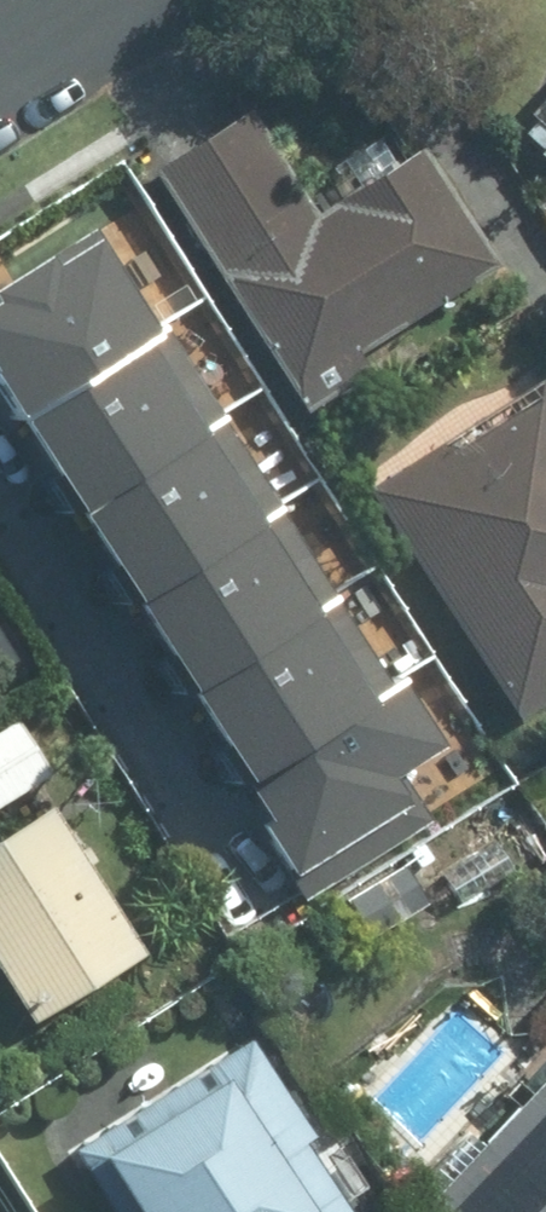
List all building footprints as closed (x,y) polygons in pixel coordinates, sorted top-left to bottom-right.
[(506,102),(545,138),(545,59),(506,102)] [(259,114),(171,165),(304,396),(517,274),(434,130),(310,202),(259,114)] [(0,265),(0,398),(152,304),(93,208),(0,265)] [(0,398),(0,400),(59,494),(212,399),(152,304),(0,398)] [(411,474),(542,689),(545,687),(545,392),(411,474)] [(212,399),(59,494),(119,590),(272,495),(212,399)] [(272,495),(119,590),(178,686),(331,591),(272,495)] [(331,591),(178,686),(238,782),(391,687),(331,591)] [(391,687),(238,782),(297,877),(451,782),(391,687)] [(0,847),(0,972),(27,1020),(151,949),(69,807),(0,847)] [(442,899),(413,855),(329,911),(358,954),(442,899)] [(269,1016),(71,1146),(114,1211),(359,1211),(387,1194),(269,1016)] [(411,1210),(413,1211),(545,1211),(545,1050),(411,1210)]
